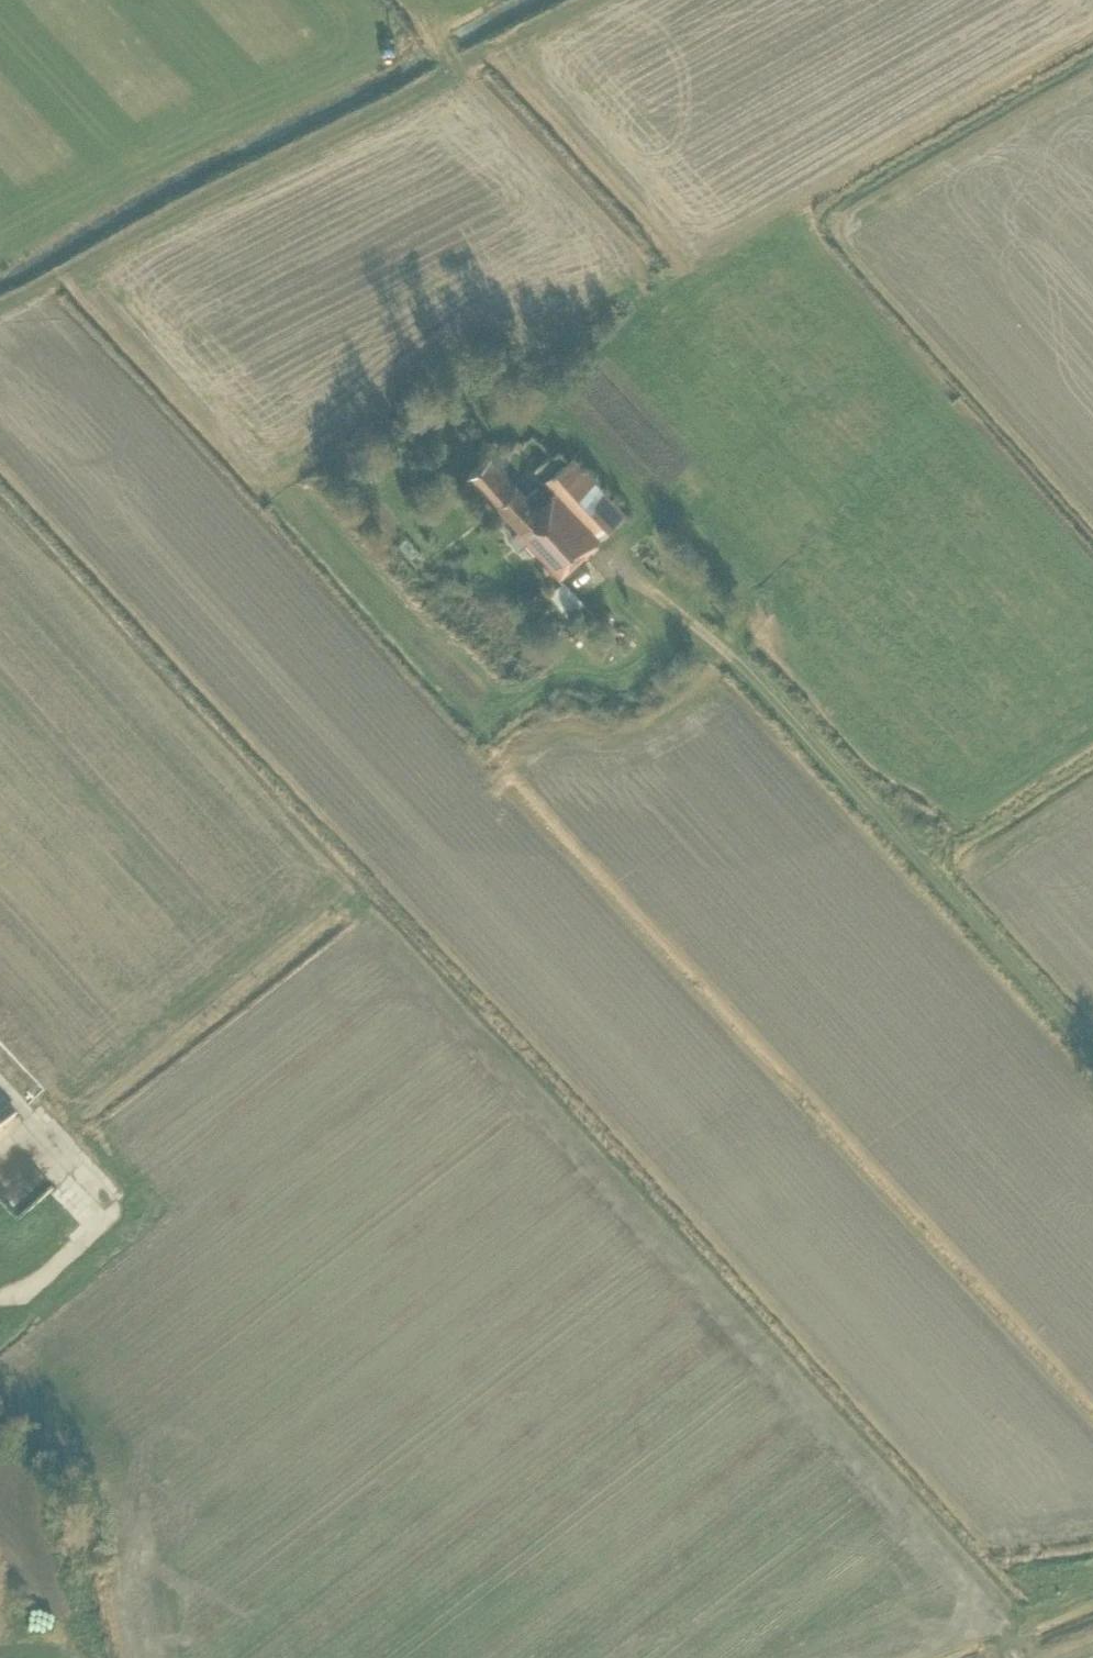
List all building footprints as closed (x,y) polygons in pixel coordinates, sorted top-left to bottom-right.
[(526,495),(490,454),(468,473),(495,504),(496,502),(498,504),(494,507),(504,518),(507,515),(519,528),(516,530),(507,538),(518,549),(526,541),(558,576),(600,539),(598,538),(626,513),(574,456),(546,481),(556,491),(548,498),(537,486),(526,495)] [(569,615),(584,601),(564,579),(549,592),(569,615)] [(16,1117),(0,1099),(0,1132),(16,1117)]
